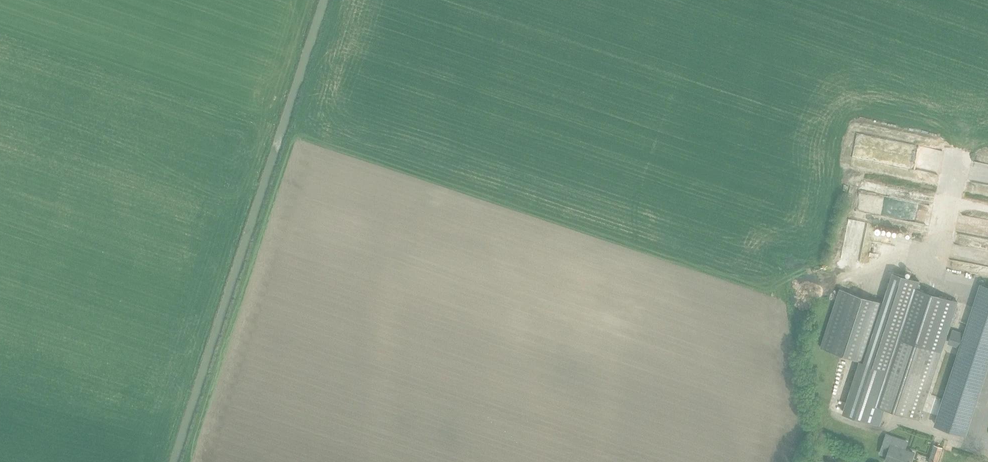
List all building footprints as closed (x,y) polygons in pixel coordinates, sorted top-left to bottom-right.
[(952,250),(974,252),(976,240),(953,238),(952,250)] [(882,408),(919,420),(944,342),(949,329),(957,301),(890,281),(862,363),(846,413),(877,423),(882,408)] [(936,425),(964,435),(987,362),(987,287),(981,285),(965,334),(961,348),(936,425)] [(837,289),(818,349),(862,363),(881,303),(837,289)] [(911,452),(889,445),(884,461),(887,461),(908,461),(911,452)] [(932,445),(927,461),(935,461),(940,448),(932,445)]
